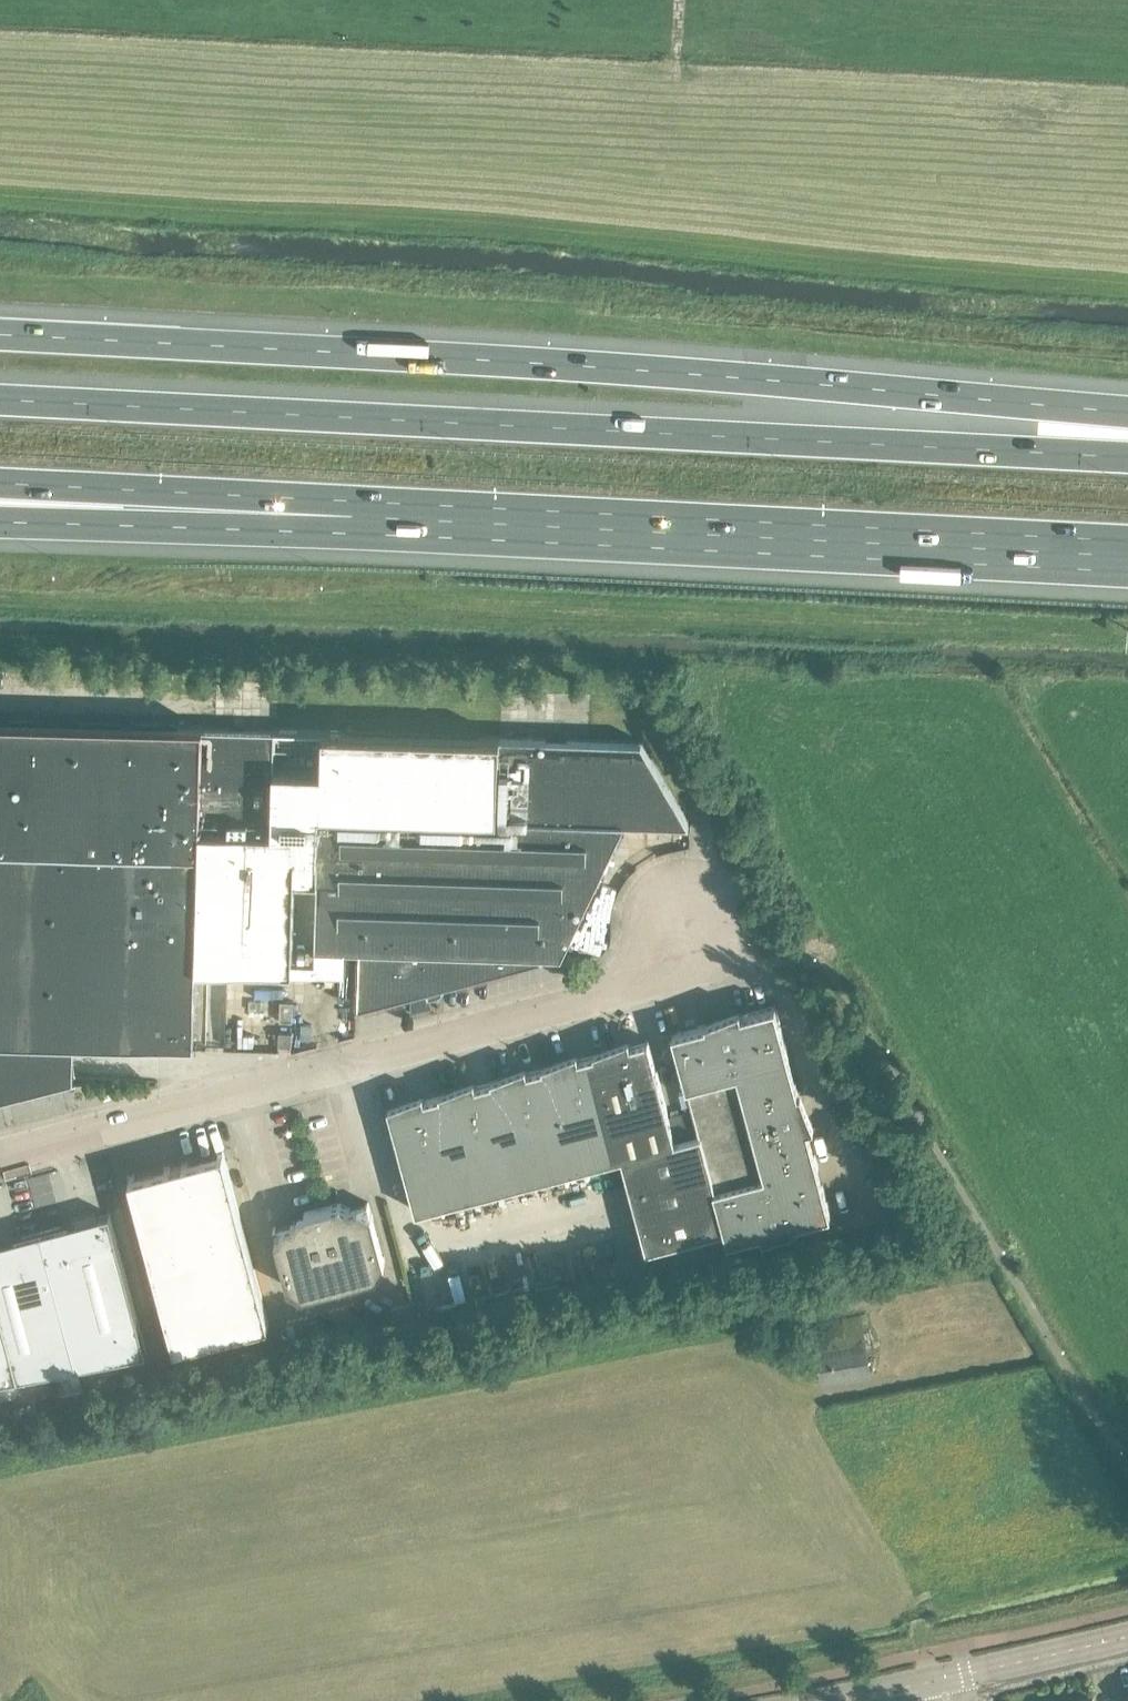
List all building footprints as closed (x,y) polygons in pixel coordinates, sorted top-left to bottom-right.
[(276,729),(0,722),(0,1100),(73,1081),(75,1038),(195,1041),(196,996),(198,996),(199,963),(197,963),(201,823),(273,825),(275,766),(276,729)] [(296,874),(319,875),(317,943),(361,944),(359,1003),(357,1003),(358,1005),(412,990),(412,1006),(432,1001),(429,993),(440,990),(442,989),(443,988),(444,986),(445,984),(445,982),(543,955),(541,955),(541,950),(563,951),(625,820),(691,822),(644,741),(323,730),(322,767),(275,766),(273,825),(201,823),(197,963),(199,963),(293,965),(296,874)] [(293,1019),(294,999),(281,998),(280,1019),(293,1019)] [(725,1018),(751,1119),(803,1106),(776,1004),(725,1018)] [(698,1132),(700,1132),(751,1119),(725,1018),(674,1031),(698,1132)] [(292,1043),(293,1030),(280,1029),(279,1043),(292,1043)] [(598,1051),(625,1154),(675,1141),(674,1138),(649,1037),(648,1038),(598,1051)] [(573,1168),(623,1155),(625,1154),(598,1051),(546,1065),(573,1168)] [(521,1182),(573,1168),(546,1065),(494,1079),(521,1182)] [(469,1195),(521,1182),(494,1079),(442,1093),(469,1195)] [(469,1195),(442,1093),(390,1106),(417,1209),(469,1195)] [(803,1106),(751,1119),(700,1132),(715,1188),(818,1160),(803,1106)] [(675,1141),(625,1154),(623,1155),(648,1247),(725,1227),(715,1188),(700,1132),(698,1132),(674,1138),(675,1141)] [(175,1347),(269,1322),(224,1150),(129,1175),(175,1347)] [(818,1160),(715,1188),(725,1227),(726,1227),(729,1240),(832,1212),(818,1160)] [(377,1272),(385,1259),(372,1210),(371,1210),(369,1200),(348,1205),(340,1200),(299,1211),(294,1219),(274,1225),(276,1235),(276,1236),(289,1284),(302,1292),(377,1272)] [(69,1223),(42,1231),(77,1366),(147,1353),(110,1213),(99,1215),(101,1222),(69,1230),(68,1225),(69,1225),(69,1223)] [(0,1249),(0,1308),(18,1377),(77,1366),(42,1231),(14,1238),(15,1239),(16,1239),(18,1244),(0,1249)] [(18,1377),(0,1308),(0,1381),(18,1377)] [(823,1380),(872,1371),(865,1330),(816,1338),(823,1380)]
